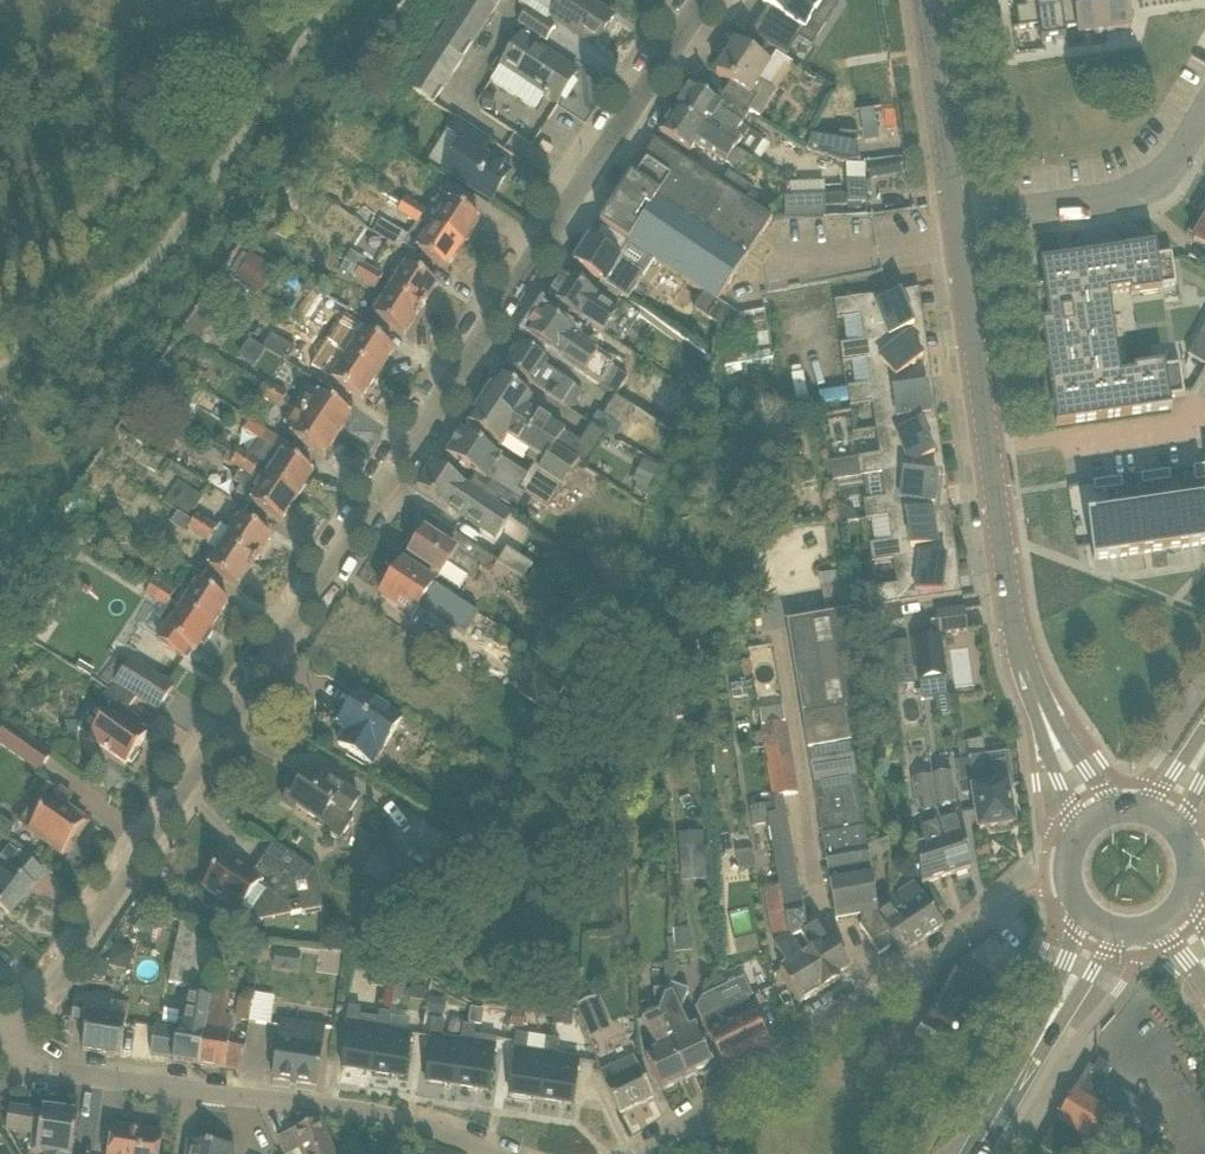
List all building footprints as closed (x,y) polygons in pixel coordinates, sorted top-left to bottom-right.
[(405,84),(433,102),(500,0),(460,0),(405,84)] [(614,18),(587,0),(545,0),(556,8),(551,16),(579,34),(578,35),(595,46),(614,18)] [(799,26),(814,2),(810,0),(759,0),(799,26)] [(1019,29),(1039,26),(1041,42),(1066,38),(1065,29),(1077,27),(1079,37),(1080,37),(1075,0),(1062,0),(1062,3),(1016,10),(1019,29)] [(1025,7),(1016,9),(1016,10),(1062,3),(1062,0),(1024,0),(1025,7)] [(1080,37),(1105,33),(1100,0),(1075,0),(1080,37)] [(1131,29),(1127,0),(1100,0),(1105,33),(1131,29)] [(518,23),(539,37),(547,42),(556,28),(527,9),(518,23)] [(544,96),(557,104),(578,72),(521,35),(490,82),(534,111),(544,96)] [(786,60),(777,55),(770,66),(736,43),(716,73),(731,83),(723,95),(727,98),(750,113),(751,113),(756,117),(759,118),(776,93),(769,88),(786,60)] [(702,94),(690,87),(676,109),(736,149),(752,160),(763,142),(762,138),(742,126),(750,113),(727,98),(723,95),(708,84),(702,94)] [(841,138),(861,134),(852,89),(832,92),(841,138)] [(496,96),(484,93),(481,109),(493,111),(496,96)] [(676,109),(660,133),(690,153),(695,145),(741,176),(752,160),(736,149),(676,109)] [(455,117),(429,157),(491,199),(510,172),(478,151),(487,138),(455,117)] [(809,138),(808,157),(857,158),(858,140),(809,138)] [(721,184),(720,186),(655,143),(633,177),(750,254),(773,220),(745,202),(746,201),(721,184)] [(900,159),(868,164),(871,180),(902,175),(900,159)] [(721,184),(746,201),(754,189),(729,172),(721,184)] [(600,223),(627,241),(655,260),(704,293),(702,295),(717,305),(719,302),(750,254),(633,177),(631,176),(600,223)] [(848,203),(866,203),(865,181),(847,182),(848,203)] [(435,203),(433,201),(426,212),(422,218),(433,226),(464,246),(480,221),(468,213),(476,201),(447,183),(435,203)] [(825,197),(790,198),(784,198),(785,218),(826,217),(825,197)] [(407,217),(416,205),(406,199),(398,211),(407,217)] [(412,233),(423,241),(416,250),(447,271),(464,246),(433,226),(422,218),(426,212),(416,205),(407,217),(418,224),(412,233)] [(369,230),(399,250),(408,237),(381,219),(380,221),(376,218),(369,230)] [(1193,242),(1204,248),(1204,222),(1193,242)] [(590,239),(574,263),(628,301),(645,275),(655,260),(627,241),(617,257),(590,239)] [(1056,426),(1172,410),(1171,398),(1185,396),(1180,365),(1166,367),(1166,364),(1134,369),(1135,373),(1122,375),(1110,295),(1130,292),(1131,296),(1163,291),(1163,288),(1177,286),(1172,255),(1158,257),(1156,246),(1040,263),(1044,287),(1036,288),(1056,426)] [(367,260),(351,250),(344,260),(345,261),(359,270),(363,264),(364,265),(367,260)] [(252,253),(236,278),(260,294),(276,269),(252,253)] [(340,269),(354,278),(355,276),(359,270),(345,261),(340,269)] [(364,265),(363,264),(359,270),(355,276),(365,283),(373,271),(364,265)] [(421,311),(437,286),(407,266),(390,291),(421,311)] [(383,277),(373,271),(365,283),(375,290),(383,277)] [(597,296),(566,275),(550,299),(581,320),(603,335),(617,314),(595,299),(597,296)] [(374,315),(404,336),(421,311),(390,291),(374,315)] [(864,342),(923,335),(920,316),(910,318),(907,295),(917,294),(917,292),(834,302),(837,320),(860,316),(864,342)] [(694,308),(721,326),(731,310),(719,302),(717,305),(702,295),(694,308)] [(573,332),(581,320),(550,299),(542,311),(573,332)] [(214,317),(198,307),(180,334),(196,344),(214,317)] [(526,334),(618,396),(630,379),(571,339),(575,333),(573,332),(542,311),(526,334)] [(764,312),(739,316),(741,327),(743,327),(745,337),(768,333),(764,312)] [(378,376),(394,351),(364,331),(347,355),(378,376)] [(1188,356),(1204,366),(1204,333),(1201,331),(1188,356)] [(271,335),(263,348),(265,349),(287,362),(295,349),(271,335)] [(869,385),(929,378),(927,361),(923,362),(925,360),(914,346),(914,341),(924,339),(923,335),(864,342),(841,345),(843,364),(866,360),(869,385)] [(583,393),(545,366),(547,362),(520,344),(506,366),(572,410),(583,393)] [(739,352),(723,355),(725,368),(773,360),(771,347),(739,352)] [(347,356),(332,381),(362,400),(378,376),(347,355),(347,356)] [(571,456),(580,442),(564,431),(526,407),(532,398),(499,376),(483,400),(541,437),(571,456)] [(166,383),(155,377),(143,395),(154,402),(166,383)] [(930,384),(929,378),(869,385),(848,388),(850,407),(872,404),(876,429),(935,421),(933,406),(931,407),(928,387),(921,388),(920,386),(930,384)] [(270,400),(278,389),(268,382),(260,393),(270,400)] [(288,395),(278,389),(270,400),(280,406),(283,402),(288,395)] [(338,437),(352,416),(318,394),(315,399),(305,393),(295,409),(338,437)] [(483,400),(468,424),(501,446),(507,436),(540,458),(528,475),(526,478),(555,497),(575,463),(577,460),(571,456),(541,437),(483,400)] [(290,436),(324,458),(338,437),(295,409),(283,402),(280,406),(273,417),(294,431),(290,436)] [(591,423),(614,438),(620,428),(603,416),(591,423)] [(882,473),(932,466),(931,460),(936,457),(933,451),(940,450),(935,421),(876,429),(879,455),(858,458),(860,477),(883,474),(882,473)] [(283,453),(289,445),(266,431),(249,457),(249,458),(259,464),(255,470),(297,498),(314,473),(283,453)] [(447,455),(477,475),(469,487),(468,488),(497,508),(498,507),(500,502),(514,511),(524,495),(548,509),(555,497),(526,478),(528,475),(462,432),(447,455)] [(231,463),(241,470),(249,458),(249,457),(239,451),(231,463)] [(157,472),(164,460),(156,456),(150,467),(157,472)] [(241,486),(236,494),(281,523),(297,498),(255,470),(259,464),(249,458),(241,470),(233,481),(241,486)] [(652,491),(663,469),(642,459),(632,482),(652,491)] [(469,487),(433,464),(417,488),(448,509),(482,531),(496,540),(512,516),(498,507),(497,508),(468,488),(469,487)] [(888,516),(938,509),(936,496),(946,495),(943,472),(933,473),(932,466),(882,473),(883,474),(886,499),(864,502),(866,520),(889,517),(888,516)] [(1204,481),(1203,467),(1193,468),(1196,482),(1204,481)] [(1169,471),(1155,474),(1157,483),(1171,481),(1169,471)] [(1141,476),(1143,486),(1157,483),(1155,474),(1141,476)] [(1122,479),(1108,481),(1109,490),(1123,488),(1122,479)] [(197,517),(192,514),(203,498),(178,480),(164,502),(178,511),(178,512),(193,523),(197,517)] [(1095,492),(1109,490),(1108,481),(1094,483),(1095,492)] [(1191,547),(1204,545),(1204,502),(1185,505),(1191,547)] [(1191,547),(1185,505),(1161,508),(1167,551),(1191,547)] [(1167,551),(1161,508),(1137,512),(1143,554),(1167,551)] [(939,518),(938,509),(888,516),(889,517),(892,542),(870,545),(872,564),(894,561),(894,559),(944,552),(943,541),(953,540),(949,517),(939,518)] [(171,523),(186,533),(189,529),(199,535),(207,523),(197,517),(193,523),(178,512),(171,523)] [(1143,554),(1137,512),(1113,515),(1119,558),(1143,554)] [(1094,561),(1119,558),(1113,515),(1087,519),(1089,533),(1094,561)] [(255,563),(271,538),(240,518),(231,532),(220,525),(217,530),(207,523),(199,535),(209,542),(213,536),(255,563)] [(452,548),(425,531),(408,557),(459,590),(468,576),(473,579),(480,568),(490,575),(498,562),(460,536),(452,548)] [(207,544),(218,552),(208,568),(238,588),(255,563),(213,536),(209,542),(207,544)] [(945,560),(944,552),(894,559),(894,561),(898,585),(876,589),(878,605),(960,593),(956,562),(947,563),(948,560),(945,560)] [(479,613),(466,605),(456,599),(433,584),(416,573),(411,581),(398,573),(381,598),(411,618),(420,604),(423,599),(446,614),(456,620),(460,614),(473,623),(479,613)] [(826,605),(840,604),(839,579),(825,579),(826,605)] [(146,593),(156,600),(164,588),(154,581),(146,593)] [(212,628),(228,603),(198,583),(181,608),(212,628)] [(196,653),(212,628),(181,608),(170,601),(174,594),(164,588),(156,600),(165,606),(158,617),(170,625),(159,642),(184,659),(190,649),(196,653)] [(901,602),(878,605),(884,642),(891,641),(888,623),(904,621),(901,602)] [(939,634),(967,630),(965,609),(936,613),(939,634)] [(868,857),(867,845),(845,710),(868,707),(858,643),(853,611),(827,615),(787,622),(792,654),(835,921),(860,916),(862,927),(859,928),(879,956),(896,945),(902,954),(914,945),(894,915),(900,910),(892,898),(891,896),(879,905),(882,914),(878,914),(868,857)] [(939,634),(937,621),(930,622),(932,635),(939,634)] [(941,638),(915,641),(920,679),(946,676),(941,638)] [(888,645),(894,688),(914,685),(908,642),(888,645)] [(682,658),(683,649),(672,648),(671,657),(682,658)] [(132,661),(129,665),(117,658),(102,678),(99,677),(96,681),(108,690),(115,684),(136,698),(157,711),(173,688),(132,661)] [(136,727),(140,722),(127,712),(136,698),(115,684),(108,690),(102,696),(113,704),(89,738),(127,765),(148,735),(136,727)] [(402,719),(360,693),(340,727),(347,731),(339,744),(371,764),(379,751),(382,752),(402,719)] [(783,797),(799,794),(786,724),(762,728),(774,799),(783,797)] [(50,756),(7,725),(0,735),(0,743),(40,771),(50,756)] [(979,830),(1014,825),(1007,786),(1013,785),(1008,753),(985,757),(983,741),(967,743),(970,760),(968,760),(971,781),(979,830)] [(968,760),(961,762),(956,762),(960,782),(971,781),(968,760)] [(947,877),(970,870),(960,803),(956,805),(951,773),(933,776),(947,877)] [(295,811),(297,807),(319,822),(317,826),(339,841),(353,820),(348,817),(359,800),(324,776),(320,781),(309,774),(297,792),(293,789),(283,803),(295,811)] [(947,877),(933,776),(913,779),(924,844),(917,846),(923,885),(947,877)] [(77,816),(76,818),(64,810),(72,799),(48,782),(18,822),(63,854),(76,836),(78,837),(88,824),(77,816)] [(904,792),(888,795),(891,809),(906,806),(904,792)] [(775,804),(749,808),(750,817),(753,828),(768,825),(766,814),(776,812),(775,804)] [(785,810),(776,812),(766,814),(768,825),(771,841),(779,888),(780,888),(786,922),(787,930),(790,936),(823,991),(840,980),(837,976),(849,969),(831,940),(827,942),(817,926),(808,932),(785,810)] [(6,838),(14,827),(0,817),(0,818),(0,833),(6,838)] [(868,857),(890,850),(890,837),(867,845),(868,857)] [(252,875),(224,856),(203,888),(231,907),(221,920),(231,927),(292,915),(323,908),(315,870),(274,842),(252,875)] [(25,857),(9,845),(0,857),(0,907),(10,915),(33,886),(33,885),(44,872),(43,872),(47,867),(29,852),(25,857)] [(404,902),(423,872),(381,845),(362,875),(404,902)] [(680,848),(682,883),(709,882),(707,846),(680,848)] [(735,853),(738,871),(753,868),(750,851),(735,853)] [(914,945),(942,926),(943,926),(923,896),(915,883),(892,898),(900,910),(894,915),(914,945)] [(786,922),(780,888),(779,888),(763,890),(770,925),(786,922)] [(143,902),(127,925),(142,935),(158,912),(143,902)] [(742,948),(756,946),(753,912),(738,913),(742,948)] [(173,1059),(173,1063),(199,1067),(209,1002),(211,987),(210,987),(212,974),(219,931),(180,923),(167,997),(183,1001),(178,1028),(173,1059)] [(790,936),(773,946),(787,968),(780,972),(800,1004),(821,991),(821,992),(823,991),(790,936)] [(298,972),(301,952),(276,948),(273,968),(298,972)] [(105,979),(108,966),(98,959),(88,974),(105,979)] [(930,1015),(974,1041),(1000,997),(955,971),(930,1015)] [(386,976),(371,973),(369,985),(384,987),(386,976)] [(405,975),(389,973),(388,985),(385,1001),(393,1002),(400,1003),(405,975)] [(711,1063),(694,1029),(689,1031),(681,1012),(689,991),(671,984),(669,989),(664,1004),(661,1011),(676,1044),(671,1046),(687,1080),(695,1076),(693,1072),(711,1063)] [(590,1039),(611,1029),(592,986),(582,991),(583,994),(574,998),(577,1005),(576,1006),(590,1039)] [(664,1004),(669,989),(664,989),(654,990),(655,1004),(664,1004)] [(86,1022),(83,1049),(120,1054),(125,1021),(110,1018),(114,995),(92,992),(91,997),(76,994),(72,1019),(86,1022)] [(240,997),(237,1021),(249,1022),(252,999),(240,997)] [(446,1000),(429,998),(427,1012),(444,1015),(446,1000)] [(702,1021),(722,1064),(768,1042),(747,1000),(740,1003),(716,1014),(702,1021)] [(227,1004),(209,1002),(199,1067),(225,1070),(226,1070),(238,1072),(243,1049),(229,1046),(231,1033),(233,1018),(225,1017),(227,1004)] [(350,1023),(342,1068),(374,1073),(383,1011),(381,1011),(380,1019),(360,1016),(362,1007),(349,1005),(346,1023),(350,1023)] [(574,1008),(554,1007),(553,1023),(573,1025),(574,1008)] [(484,1010),(472,1008),(469,1024),(482,1026),(484,1010)] [(374,1073),(405,1078),(412,1033),(390,1030),(393,1013),(383,1011),(374,1073)] [(512,1011),(510,1026),(524,1028),(526,1013),(512,1011)] [(661,1011),(643,1021),(657,1050),(646,1056),(652,1070),(663,1092),(687,1080),(671,1046),(676,1044),(661,1011)] [(433,1037),(426,1081),(457,1086),(464,1042),(461,1041),(443,1038),(446,1021),(433,1019),(430,1036),(433,1037)] [(273,1079),(316,1086),(325,1027),(297,1022),(295,1034),(281,1032),(273,1079)] [(464,1042),(457,1086),(489,1091),(497,1037),(475,1033),(476,1026),(468,1025),(463,1024),(461,1041),(464,1042)] [(150,1056),(173,1059),(178,1028),(155,1025),(150,1056)] [(517,1049),(510,1094),(541,1099),(548,1054),(545,1054),(525,1051),(527,1034),(516,1033),(514,1049),(517,1049)] [(541,1099),(573,1104),(579,1059),(576,1059),(557,1056),(559,1041),(560,1039),(548,1038),(545,1054),(548,1054),(541,1099)] [(600,1073),(619,1112),(653,1096),(635,1056),(619,1064),(600,1073)] [(1147,1143),(1154,1133),(1156,1134),(1165,1121),(1108,1081),(1099,1094),(1098,1093),(1111,1071),(1098,1063),(1079,1095),(1116,1117),(1114,1120),(1147,1143)] [(1075,1092),(1041,1150),(1049,1153),(1094,1153),(1114,1120),(1116,1117),(1079,1095),(1075,1092)] [(10,1109),(6,1130),(33,1134),(30,1151),(46,1153),(73,1153),(78,1116),(43,1110),(42,1114),(10,1109)] [(301,1153),(335,1153),(329,1140),(321,1120),(279,1137),(286,1153),(290,1153),(299,1150),(301,1153)] [(113,1125),(109,1153),(159,1153),(162,1137),(131,1132),(131,1128),(113,1125)] [(188,1142),(186,1153),(234,1153),(235,1148),(188,1142)]
